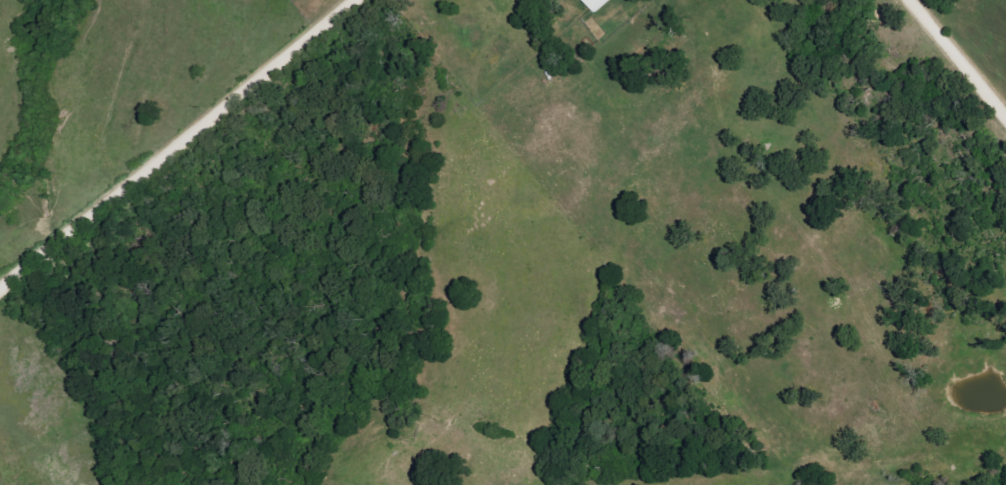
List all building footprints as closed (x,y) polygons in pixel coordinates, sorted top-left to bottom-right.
[(594,15),(610,0),(581,0),(594,15)]
